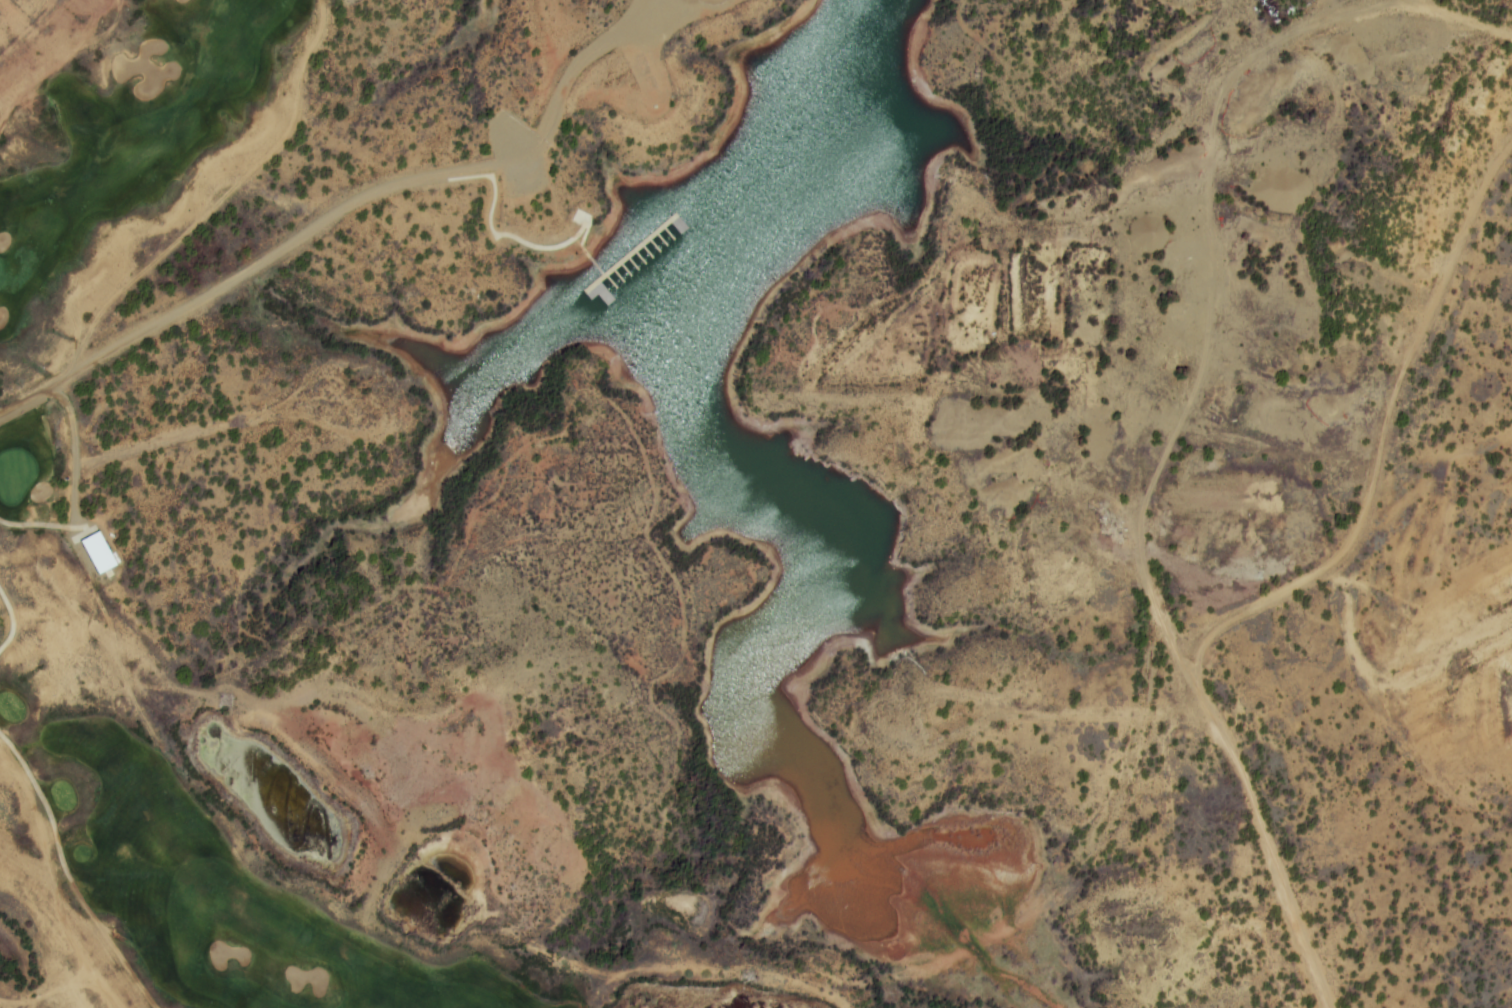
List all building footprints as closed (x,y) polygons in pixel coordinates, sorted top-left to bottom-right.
[(77,541),(96,531),(115,566),(96,576),(77,541)]
